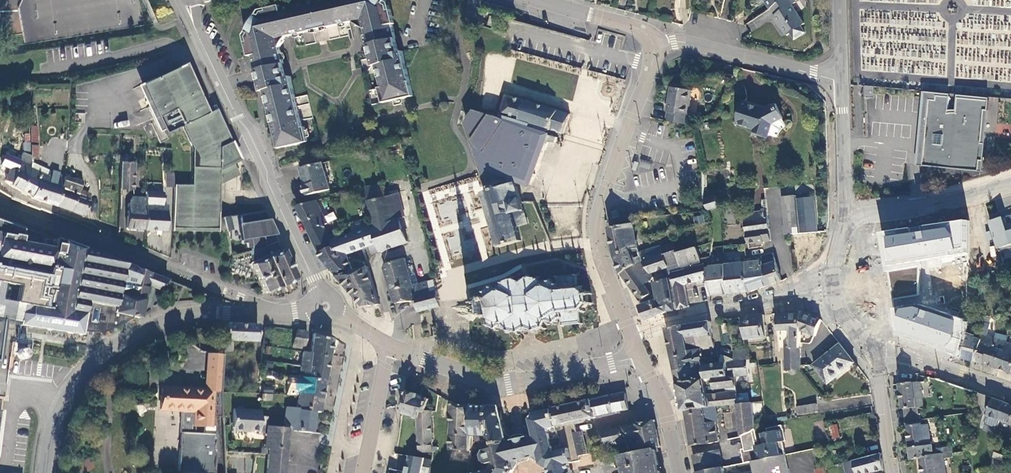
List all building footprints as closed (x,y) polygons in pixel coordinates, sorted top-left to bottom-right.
[(295,91),(291,76),(288,76),(286,67),(285,63),(281,47),(284,41),(287,37),(294,35),(297,47),(323,41),(349,35),(350,38),(353,38),(350,22),(354,21),(359,25),(364,29),(369,48),(371,57),(362,59),(365,71),(366,74),(378,72),(380,82),(390,79),(394,94),(371,99),(373,104),(394,99),(413,95),(403,53),(399,53),(397,42),(388,5),(385,2),(386,0),(318,0),(265,12),(263,16),(260,14),(248,31),(251,33),(249,37),(256,66),(258,73),(260,83),(256,83),(257,88),(258,92),(265,91),(266,97),(295,91)] [(764,2),(766,1),(771,9),(785,0),(763,0),(764,2)] [(771,9),(776,15),(773,17),(779,26),(780,25),(787,36),(790,34),(794,40),(805,34),(801,27),(805,25),(793,6),(797,3),(795,0),(785,0),(771,9)] [(492,16),(489,25),(494,27),(497,18),(492,16)] [(173,187),(172,228),(219,229),(219,213),(220,168),(229,164),(230,164),(240,159),(218,110),(215,111),(210,113),(187,63),(185,65),(155,79),(144,84),(165,130),(167,134),(183,126),(193,148),(192,185),(174,185),(173,187)] [(144,84),(155,79),(154,78),(139,85),(160,132),(165,130),(144,84)] [(369,90),(371,99),(394,94),(390,79),(380,82),(382,86),(369,90)] [(873,97),(872,87),(864,86),(865,97),(873,97)] [(690,125),(693,122),(694,117),(688,116),(692,91),(671,87),(667,113),(667,112),(666,121),(690,125)] [(296,97),(295,91),(266,97),(276,135),(279,147),(309,141),(306,127),(315,125),(309,95),(296,97)] [(922,166),(924,150),(921,149),(920,149),(920,150),(919,150),(919,149),(919,148),(919,147),(919,146),(919,145),(919,144),(919,143),(919,141),(919,140),(919,139),(920,138),(920,136),(920,135),(920,134),(920,133),(920,132),(921,131),(921,130),(921,129),(921,128),(921,127),(922,126),(922,125),(922,126),(925,126),(928,99),(935,100),(936,95),(922,94),(915,165),(922,166)] [(924,150),(922,166),(951,169),(978,171),(979,161),(982,161),(984,144),(981,143),(984,110),(987,111),(988,101),(957,98),(956,113),(953,113),(947,113),(949,97),(936,95),(935,100),(928,99),(925,126),(922,126),(922,125),(922,126),(921,127),(921,128),(921,129),(921,130),(921,131),(920,132),(920,133),(920,134),(920,135),(920,136),(920,138),(919,139),(919,140),(919,141),(919,143),(919,144),(919,145),(919,146),(919,147),(919,148),(919,149),(919,150),(920,150),(920,149),(921,149),(924,150)] [(484,192),(500,247),(522,241),(518,227),(528,224),(517,185),(522,184),(521,182),(519,182),(518,179),(522,176),(529,182),(535,175),(530,170),(531,168),(531,167),(533,169),(535,166),(537,163),(536,162),(537,161),(542,153),(546,144),(546,142),(557,142),(558,138),(549,135),(549,134),(548,133),(549,129),(563,134),(571,114),(508,96),(502,115),(500,120),(495,119),(489,118),(485,117),(478,117),(473,119),(471,122),(471,126),(471,129),(474,135),(477,139),(481,145),(485,149),(488,153),(492,156),(496,158),(494,163),(485,165),(489,186),(495,184),(496,189),(484,192)] [(764,109),(745,103),(738,124),(754,129),(759,131),(758,133),(759,133),(761,136),(766,137),(769,136),(773,124),(784,119),(777,104),(766,110),(764,109)] [(220,168),(219,213),(220,213),(221,185),(240,176),(235,165),(242,161),(217,105),(213,107),(215,111),(218,110),(240,159),(230,164),(229,164),(220,168)] [(19,160),(30,164),(31,159),(31,158),(21,154),(19,160)] [(25,163),(19,161),(18,163),(13,161),(4,181),(11,184),(10,186),(22,192),(28,176),(24,174),(25,163)] [(331,190),(323,162),(302,168),(305,178),(306,178),(308,185),(304,186),(307,196),(331,190)] [(125,190),(132,190),(133,164),(120,164),(120,190),(125,190)] [(37,167),(34,173),(45,177),(47,172),(37,167)] [(60,187),(64,178),(58,176),(59,173),(52,171),(51,174),(47,172),(45,177),(34,173),(29,171),(30,176),(38,180),(31,197),(31,198),(56,207),(62,188),(60,187)] [(22,192),(31,197),(38,180),(30,176),(28,176),(22,192)] [(82,183),(64,178),(60,187),(62,188),(56,207),(84,216),(88,202),(77,199),(79,191),(82,183)] [(459,193),(475,192),(474,180),(458,180),(459,193)] [(383,184),(366,188),(369,201),(387,197),(383,184)] [(766,195),(780,194),(780,187),(765,188),(766,195)] [(89,194),(79,191),(77,199),(88,202),(89,194)] [(373,228),(381,252),(408,243),(400,219),(405,217),(399,193),(387,197),(369,201),(375,227),(373,228)] [(707,210),(719,206),(716,196),(704,200),(707,210)] [(792,235),(809,233),(807,209),(798,210),(797,196),(783,197),(785,227),(783,227),(784,235),(792,235)] [(145,200),(145,199),(138,198),(132,198),(130,201),(129,202),(128,203),(127,205),(126,229),(144,230),(146,205),(145,200)] [(317,247),(331,242),(327,234),(324,226),(329,224),(318,201),(298,206),(317,247)] [(146,205),(144,230),(164,232),(166,215),(164,215),(165,206),(160,206),(146,205)] [(264,213),(267,221),(269,220),(264,211),(239,215),(239,217),(264,213)] [(620,211),(612,212),(613,219),(621,218),(620,211)] [(771,241),(767,211),(744,214),(748,244),(771,241)] [(252,248),(253,252),(264,249),(266,249),(264,238),(276,236),(269,220),(267,221),(264,213),(239,217),(241,225),(237,225),(240,242),(241,241),(242,245),(246,244),(247,249),(252,248)] [(227,231),(233,230),(230,217),(223,218),(227,231)] [(1009,232),(1004,217),(989,221),(999,251),(1010,248),(1010,231),(1009,232)] [(373,255),(381,252),(373,228),(370,218),(353,223),(357,234),(345,237),(351,254),(371,247),(373,255)] [(3,320),(20,322),(19,325),(81,334),(82,331),(83,325),(100,328),(100,331),(106,330),(112,328),(120,324),(128,320),(132,316),(140,317),(141,311),(147,286),(155,289),(163,292),(167,281),(55,239),(54,246),(21,240),(24,228),(0,219),(0,348),(3,320)] [(969,221),(882,233),(894,300),(919,295),(921,262),(969,253),(969,221)] [(634,224),(610,229),(615,256),(639,251),(637,238),(634,224)] [(334,232),(327,234),(331,242),(338,240),(334,232)] [(820,249),(819,233),(809,233),(792,235),(795,251),(810,250),(820,249)] [(338,240),(331,242),(317,247),(322,259),(328,266),(337,276),(355,271),(349,255),(351,254),(345,237),(338,240)] [(643,263),(676,251),(673,244),(662,248),(662,246),(640,253),(642,258),(643,262),(643,263)] [(702,262),(698,248),(678,253),(677,251),(676,251),(643,263),(652,274),(680,264),(681,268),(702,262)] [(247,261),(267,256),(264,249),(253,252),(245,254),(247,261)] [(795,251),(798,271),(804,271),(802,254),(810,253),(810,250),(795,251)] [(639,251),(615,256),(616,259),(621,275),(643,262),(642,258),(640,253),(639,251)] [(268,259),(281,287),(295,281),(295,279),(296,278),(283,252),(268,259)] [(706,265),(706,268),(710,267),(711,256),(702,259),(704,265),(706,265)] [(763,261),(771,285),(782,282),(775,257),(763,261)] [(267,294),(281,287),(268,259),(253,266),(266,293),(267,294)] [(405,259),(385,264),(385,266),(392,291),(412,285),(407,267),(405,259)] [(729,295),(749,293),(746,263),(734,264),(734,261),(726,262),(726,265),(729,295)] [(749,293),(771,285),(763,261),(746,263),(749,293)] [(643,262),(621,275),(640,301),(651,294),(645,285),(651,281),(654,277),(652,274),(643,263),(643,262)] [(412,285),(419,283),(413,265),(407,267),(412,285)] [(685,286),(708,280),(706,268),(706,265),(704,265),(677,272),(674,273),(671,273),(671,275),(672,279),(674,288),(685,286)] [(710,297),(729,295),(726,265),(710,267),(706,268),(708,280),(710,297)] [(355,271),(337,276),(363,306),(371,306),(380,305),(369,267),(355,271)] [(466,300),(464,305),(466,322),(472,323),(476,316),(485,316),(488,319),(485,324),(489,328),(490,326),(497,329),(497,332),(501,333),(502,327),(504,327),(503,330),(505,330),(506,327),(508,327),(508,333),(513,334),(514,332),(518,331),(518,335),(523,334),(522,330),(526,329),(527,333),(531,332),(531,330),(534,330),(534,334),(537,334),(538,329),(542,329),(545,331),(547,329),(545,324),(548,323),(549,325),(552,325),(552,323),(555,323),(555,325),(558,325),(559,323),(561,323),(561,327),(564,328),(565,325),(580,324),(582,325),(584,323),(581,320),(580,311),(582,311),(583,313),(586,312),(585,307),(588,305),(591,306),(592,304),(591,292),(586,290),(583,290),(583,289),(580,286),(577,287),(575,276),(571,276),(571,278),(559,279),(558,276),(555,276),(555,283),(552,283),(552,281),(549,281),(550,285),(548,285),(545,283),(540,282),(540,279),(537,279),(537,280),(532,280),(532,277),(527,278),(528,280),(526,280),(523,279),(519,280),(520,281),(516,282),(515,279),(512,280),(512,281),(506,283),(505,281),(502,282),(501,286),(500,285),(497,286),(498,288),(496,289),(494,285),(491,286),(491,289),(487,292),(485,290),(482,293),(485,296),(482,299),(480,296),(477,297),(477,300),(471,302),(466,300)] [(412,285),(392,291),(395,303),(417,301),(416,297),(437,291),(434,279),(419,283),(412,285)] [(664,306),(666,313),(669,312),(675,311),(672,289),(674,288),(672,279),(658,282),(655,284),(658,300),(654,301),(657,308),(664,306)] [(153,295),(155,289),(147,286),(141,311),(145,312),(149,294),(153,295)] [(678,310),(689,308),(685,286),(674,288),(678,310)] [(420,312),(440,307),(437,291),(416,297),(417,301),(420,312)] [(647,320),(666,313),(664,306),(657,308),(654,301),(640,306),(647,320)] [(966,334),(967,319),(922,305),(895,309),(899,335),(961,355),(966,334)] [(790,330),(789,347),(800,347),(801,331),(815,336),(822,320),(801,313),(777,313),(778,330),(790,330)] [(767,336),(766,315),(744,317),(746,339),(767,336)] [(711,321),(682,325),(685,338),(696,336),(713,334),(711,321)] [(240,340),(241,324),(224,324),(223,351),(232,351),(232,340),(240,340)] [(258,325),(241,324),(240,340),(257,341),(258,325)] [(685,338),(682,325),(666,328),(672,358),(688,354),(688,353),(685,338)] [(307,332),(297,330),(295,338),(293,338),(291,347),(304,349),(307,332)] [(968,334),(966,334),(961,355),(960,357),(976,362),(984,334),(976,332),(975,334),(968,332),(968,334)] [(329,356),(332,338),(313,333),(310,353),(329,356)] [(701,349),(715,347),(713,334),(696,336),(697,350),(701,349)] [(995,337),(984,334),(976,362),(987,365),(995,337)] [(697,350),(696,336),(685,338),(688,353),(697,351),(697,350)] [(999,369),(1007,343),(1008,341),(995,337),(987,365),(999,369)] [(31,354),(31,339),(17,339),(17,354),(31,354)] [(1007,343),(999,369),(1010,374),(1010,344),(1007,343)] [(856,363),(841,344),(814,365),(827,382),(845,367),(847,370),(856,363)] [(801,358),(800,347),(789,347),(785,347),(786,359),(801,358)] [(688,354),(672,358),(675,370),(700,364),(704,361),(701,349),(697,350),(697,351),(688,353),(688,354)] [(747,360),(751,359),(751,349),(735,350),(735,360),(747,360)] [(327,368),(329,356),(310,353),(303,352),(301,364),(309,365),(327,368)] [(222,355),(206,354),(205,372),(209,373),(208,390),(204,389),(161,387),(160,409),(181,410),(180,433),(183,433),(182,448),(179,448),(178,472),(215,472),(216,450),(215,450),(215,438),(214,437),(215,426),(210,426),(211,408),(222,409),(221,391),(222,355)] [(748,376),(747,360),(735,360),(722,355),(720,360),(721,363),(726,362),(728,376),(735,375),(736,377),(748,376)] [(801,358),(786,359),(786,370),(801,369),(801,358)] [(700,364),(675,370),(678,383),(705,379),(703,365),(705,365),(704,361),(700,364)] [(714,378),(728,376),(726,362),(721,363),(705,365),(703,365),(705,379),(714,378)] [(325,383),(327,368),(309,365),(301,364),(299,379),(301,379),(325,383)] [(714,378),(715,389),(737,386),(736,377),(735,375),(728,376),(714,378)] [(322,398),(325,383),(301,379),(298,395),(322,398)] [(708,394),(705,379),(678,383),(683,411),(686,411),(708,407),(717,406),(739,404),(738,394),(738,391),(716,393),(708,394)] [(922,382),(919,382),(916,382),(902,384),(905,406),(907,420),(920,418),(919,407),(924,406),(922,382)] [(419,416),(419,411),(428,411),(431,398),(420,396),(420,394),(408,391),(403,413),(419,417),(419,416)] [(990,397),(974,391),(974,410),(984,414),(990,397)] [(624,393),(593,400),(596,416),(629,409),(626,393),(624,393)] [(749,393),(738,394),(739,404),(750,403),(749,393)] [(320,412),(322,398),(298,395),(296,408),(296,410),(314,412),(320,412)] [(995,398),(986,421),(987,424),(995,427),(998,425),(1000,419),(1010,423),(1010,404),(995,398)] [(593,400),(554,409),(558,427),(575,423),(584,421),(597,418),(596,416),(593,400)] [(753,432),(756,429),(753,402),(750,403),(739,404),(743,436),(753,432)] [(472,406),(451,403),(449,452),(471,453),(472,435),(472,406)] [(818,411),(817,404),(798,406),(799,414),(818,411)] [(472,406),(472,435),(490,435),(492,445),(489,446),(489,449),(486,450),(483,457),(484,462),(493,464),(496,463),(496,467),(490,472),(470,472),(469,472),(513,472),(520,461),(526,460),(527,460),(531,459),(535,454),(532,441),(528,435),(521,437),(517,437),(506,433),(500,407),(472,406)] [(708,407),(686,411),(692,445),(711,443),(713,443),(720,441),(716,422),(719,422),(717,406),(708,407)] [(285,407),(283,428),(283,430),(288,430),(312,433),(314,412),(296,410),(296,408),(285,407)] [(259,424),(260,411),(233,409),(232,431),(243,431),(243,430),(249,430),(259,431),(259,424)] [(586,449),(583,432),(578,433),(559,437),(557,427),(558,427),(554,409),(536,413),(532,420),(533,424),(534,427),(528,435),(532,441),(535,454),(531,459),(548,470),(549,472),(572,472),(570,463),(581,461),(580,456),(578,450),(586,449)] [(725,424),(732,423),(731,413),(724,414),(725,424)] [(419,434),(420,452),(423,452),(434,453),(434,418),(419,416),(419,417),(419,434)] [(628,442),(633,441),(636,453),(643,451),(656,449),(661,448),(655,420),(625,427),(628,442)] [(578,433),(576,425),(575,423),(558,427),(557,427),(559,437),(578,433)] [(908,426),(912,460),(921,458),(935,457),(935,455),(934,450),(933,446),(938,445),(938,441),(931,441),(929,425),(923,426),(923,424),(908,426)] [(742,449),(745,463),(753,461),(754,461),(786,455),(783,441),(786,441),(783,425),(768,428),(769,432),(763,433),(765,444),(757,446),(756,442),(759,441),(756,429),(753,432),(743,436),(745,444),(748,443),(749,448),(745,448),(742,449)] [(840,437),(838,425),(832,426),(834,439),(840,437)] [(265,433),(264,446),(286,447),(288,430),(283,430),(283,428),(266,427),(265,433)] [(628,442),(625,427),(600,432),(603,447),(628,442)] [(396,450),(396,454),(403,455),(404,452),(410,453),(410,451),(420,452),(419,434),(417,434),(416,438),(398,436),(396,450)] [(1009,445),(1001,442),(995,457),(1008,462),(1010,455),(1010,452),(1007,450),(1009,445)] [(286,447),(264,446),(264,449),(261,448),(260,454),(268,454),(266,472),(284,472),(286,447)] [(935,455),(944,454),(954,453),(953,446),(944,448),(934,450),(935,455)] [(643,451),(636,453),(630,454),(622,456),(626,472),(661,472),(656,449),(643,451)] [(694,456),(697,472),(724,467),(721,451),(711,453),(711,452),(694,456)] [(847,462),(861,458),(859,451),(846,455),(847,462)] [(882,453),(861,458),(847,462),(844,462),(847,472),(870,472),(884,469),(882,453)] [(944,454),(935,455),(935,457),(921,458),(924,472),(947,472),(944,454)] [(786,455),(754,461),(753,461),(755,472),(790,472),(786,455)] [(411,456),(407,472),(423,472),(427,458),(411,456)] [(1008,462),(995,457),(992,464),(1006,470),(1009,463),(1008,462)] [(73,466),(78,472),(90,465),(86,458),(73,466)]
